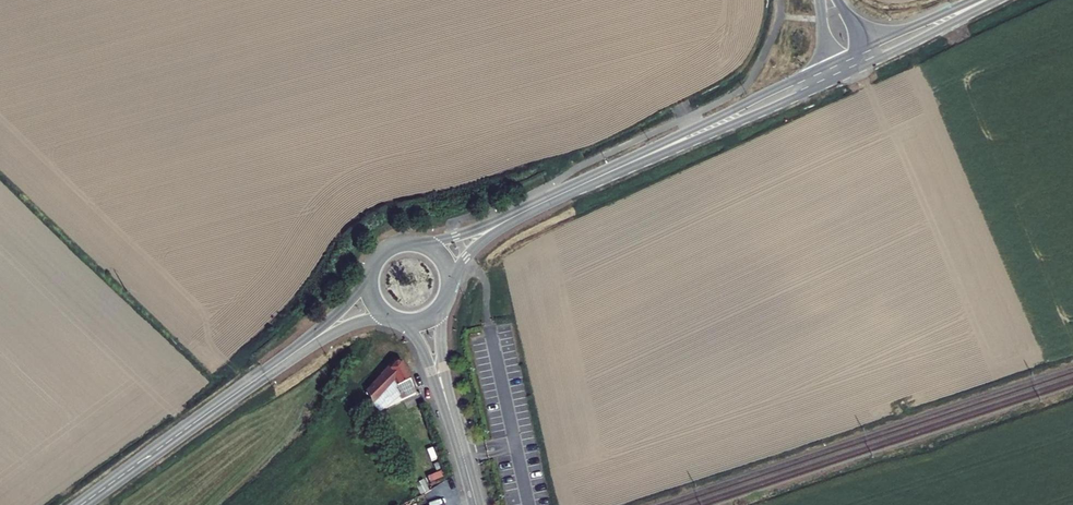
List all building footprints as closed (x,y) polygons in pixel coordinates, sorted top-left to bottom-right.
[(395,401),(409,394),(393,359),(383,359),(351,390),(358,403),(385,380),(395,401)]
